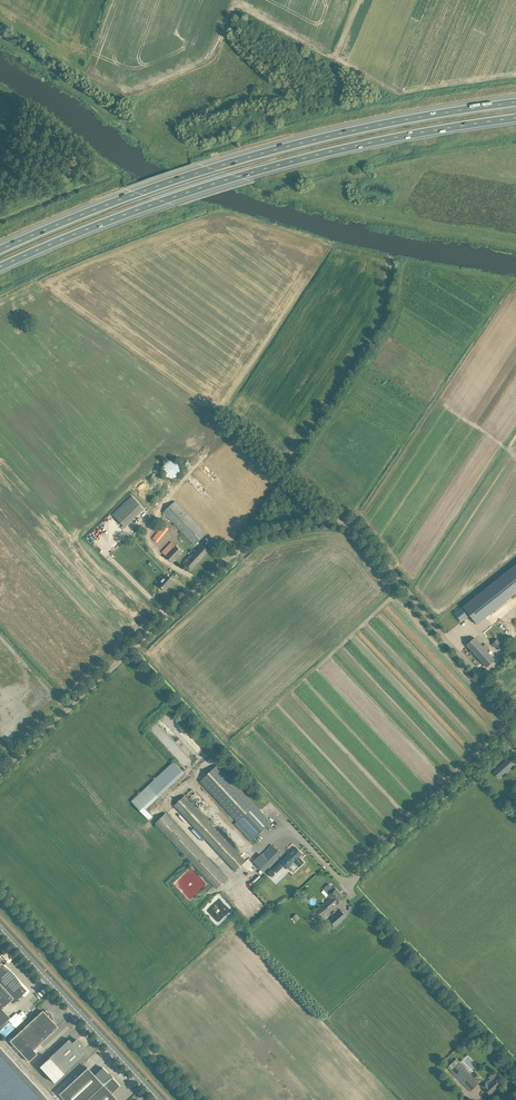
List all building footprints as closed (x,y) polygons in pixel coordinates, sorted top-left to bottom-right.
[(181,471),(181,469),(181,467),(180,465),(179,464),(178,462),(176,461),(175,460),(173,460),(171,460),(169,460),(167,461),(166,462),(165,464),(164,465),(163,467),(163,469),(163,471),(164,473),(165,474),(166,476),(167,477),(169,477),(171,478),(173,478),(175,477),(176,477),(178,476),(179,474),(180,473),(181,471)] [(131,496),(112,514),(125,527),(144,508),(131,496)] [(176,501),(175,501),(163,512),(181,531),(179,533),(191,545),(192,544),(194,545),(195,545),(206,534),(176,501)] [(110,514),(104,520),(106,522),(112,517),(110,514)] [(164,524),(153,538),(158,542),(169,528),(164,524)] [(165,560),(168,557),(173,562),(183,551),(173,542),(163,553),(160,555),(165,560)] [(210,550),(206,546),(202,543),(183,563),(191,571),(210,550)] [(450,617),(457,625),(462,622),(470,615),(477,624),(515,593),(515,564),(455,613),(450,617)] [(174,581),(169,578),(167,576),(162,581),(159,584),(165,590),(174,581)] [(498,650),(506,643),(503,640),(501,642),(489,628),(483,633),(495,647),(496,647),(498,650)] [(486,644),(485,644),(483,647),(474,638),(466,645),(487,667),(495,660),(487,651),(489,649),(490,648),(486,644)] [(16,676),(20,680),(28,673),(24,668),(16,676)] [(34,696),(46,706),(49,702),(37,692),(34,696)] [(30,702),(41,713),(45,709),(34,698),(30,702)] [(503,774),(514,764),(509,758),(498,768),(503,774)] [(173,761),(130,801),(148,821),(152,817),(144,808),(183,772),(173,761)] [(254,838),(267,826),(271,822),(218,765),(200,781),(237,821),(234,824),(251,841),(254,838)] [(499,778),(503,774),(498,768),(493,772),(499,778)] [(515,797),(515,790),(515,788),(508,794),(512,800),(515,797)] [(174,806),(235,871),(246,860),(185,795),(174,806)] [(155,823),(216,889),(227,878),(166,813),(155,823)] [(254,862),(263,871),(264,872),(281,854),(273,846),(272,845),(265,851),(255,861),(254,862)] [(304,862),(299,857),(302,854),(296,847),(282,861),(276,866),(280,870),(285,865),(288,868),(294,862),(299,867),(304,862)] [(327,905),(318,912),(320,914),(321,916),(330,909),(331,910),(337,904),(337,905),(341,902),(345,898),(341,894),(336,889),(334,890),(329,884),(325,888),(330,894),(333,897),(325,904),(327,905)] [(292,918),(295,922),(300,918),(296,914),(292,918)] [(333,928),(342,920),(337,914),(328,922),(333,928)] [(3,965),(4,964),(2,962),(3,960),(0,956),(0,1027),(10,1018),(2,1009),(11,1001),(13,1003),(27,991),(22,985),(21,984),(20,982),(19,981),(18,979),(17,978),(15,976),(14,975),(13,974),(11,972),(10,971),(8,969),(6,967),(4,966),(3,965)] [(46,1038),(54,1031),(58,1027),(52,1020),(53,1019),(51,1015),(51,1016),(49,1014),(49,1013),(46,1011),(44,1012),(43,1010),(30,1022),(46,1038)] [(14,1028),(9,1022),(0,1030),(0,1032),(5,1037),(7,1035),(10,1037),(16,1031),(14,1029),(14,1028)] [(33,1050),(46,1038),(30,1022),(18,1033),(10,1041),(29,1061),(37,1054),(33,1050)] [(55,1083),(80,1059),(84,1056),(80,1051),(84,1048),(77,1039),(73,1043),(69,1039),(65,1043),(49,1057),(40,1066),(55,1083)] [(0,1046),(0,1099),(49,1099),(0,1046)] [(479,1082),(459,1061),(457,1058),(448,1067),(450,1070),(470,1091),(479,1082)] [(87,1067),(87,1068),(59,1094),(65,1099),(118,1099),(111,1093),(119,1086),(112,1078),(113,1077),(112,1076),(111,1074),(110,1075),(103,1067),(95,1075),(87,1067)] [(490,1095),(503,1083),(497,1077),(498,1077),(494,1073),(490,1076),(494,1080),(489,1084),(486,1081),(481,1085),(484,1088),(490,1095)]
